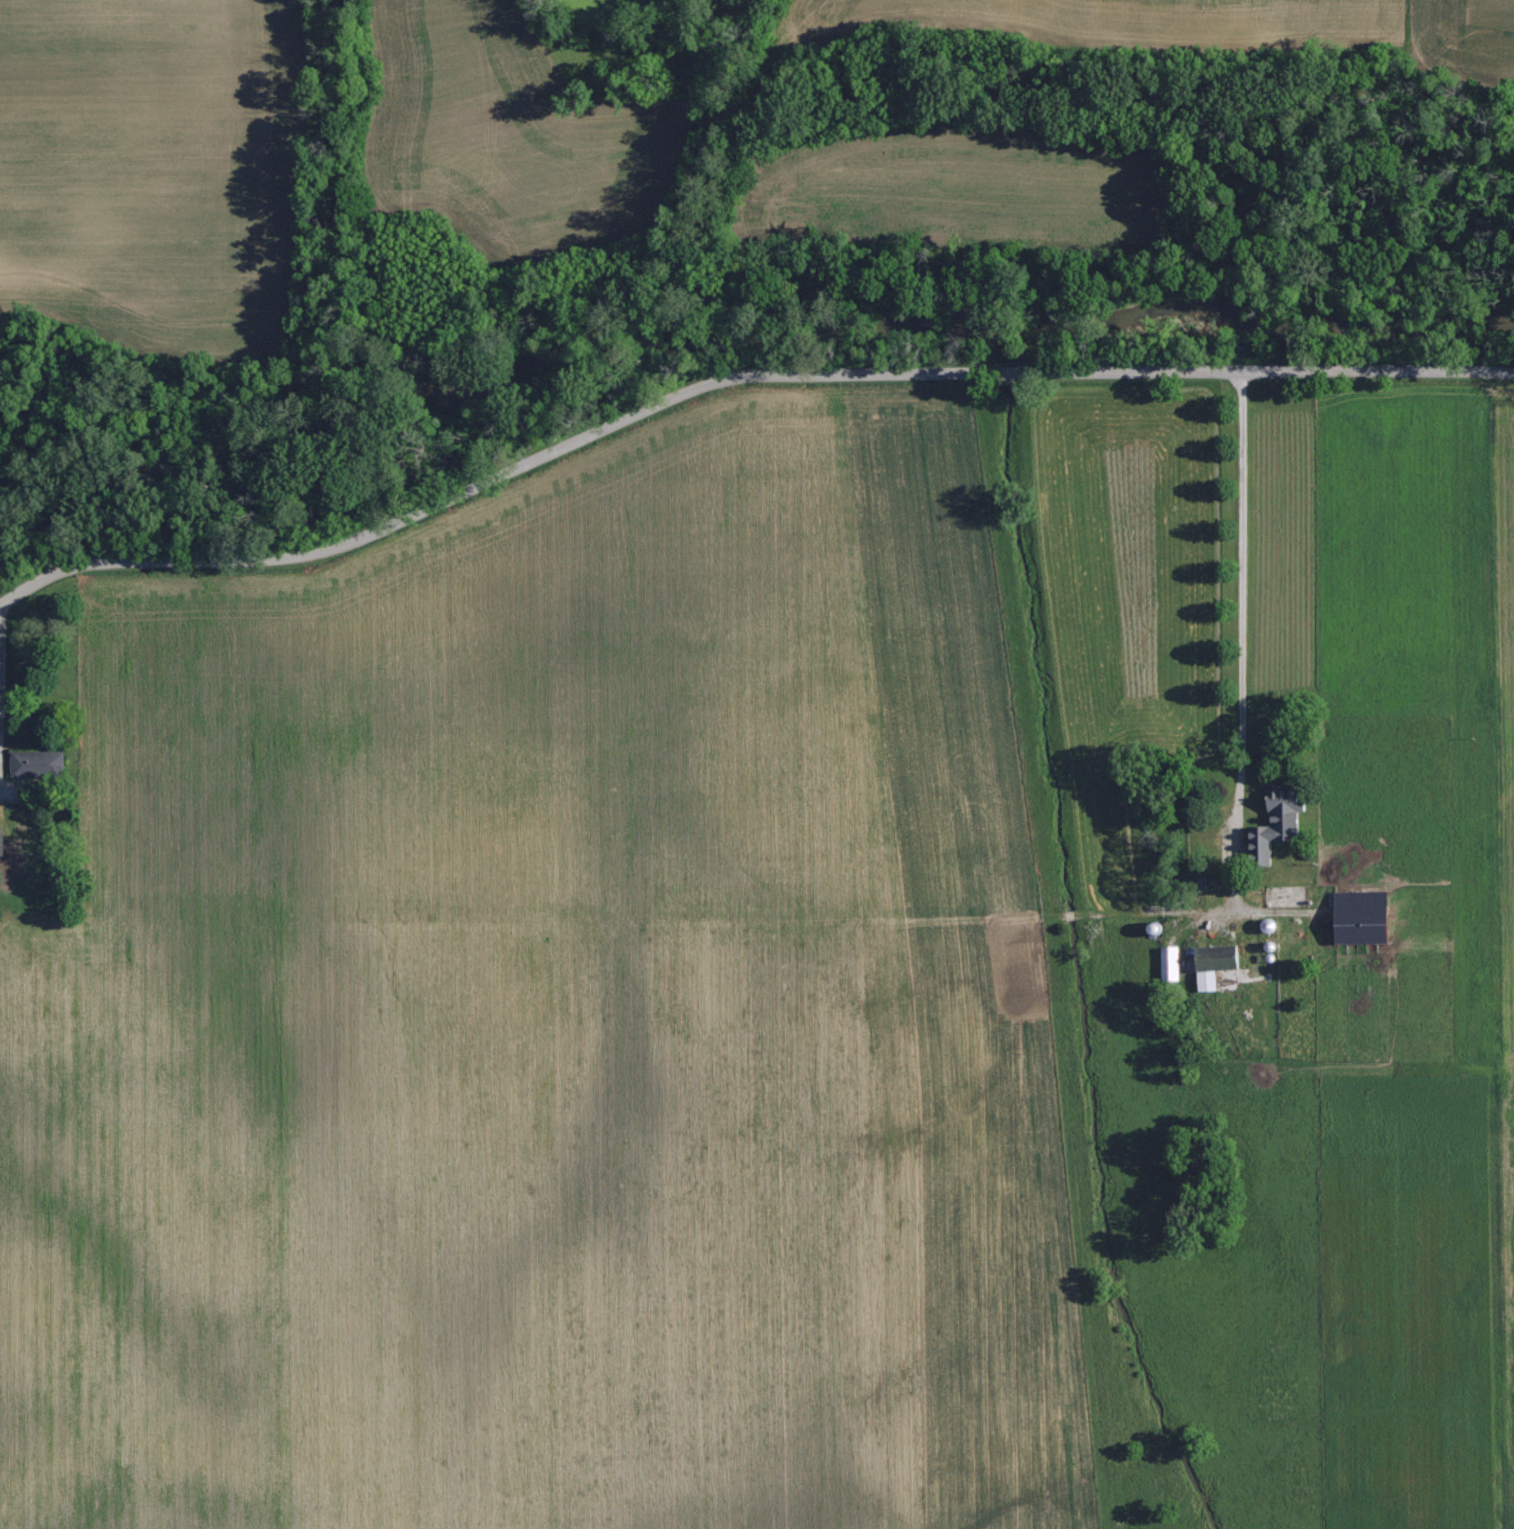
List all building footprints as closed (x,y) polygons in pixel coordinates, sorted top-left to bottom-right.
[(65,751),(12,752),(13,774),(35,774),(66,774),(65,751)] [(1306,838),(1304,792),(1272,793),(1273,825),(1255,826),(1256,861),(1273,860),(1273,840),(1306,838)] [(1228,963),(1236,963),(1236,966),(1244,966),(1243,945),(1227,946),(1228,963)] [(1182,980),(1181,947),(1164,947),(1165,981),(1182,980)] [(1202,991),(1220,990),(1219,969),(1218,969),(1217,954),(1214,954),(1214,960),(1215,971),(1201,971),(1202,991)]
